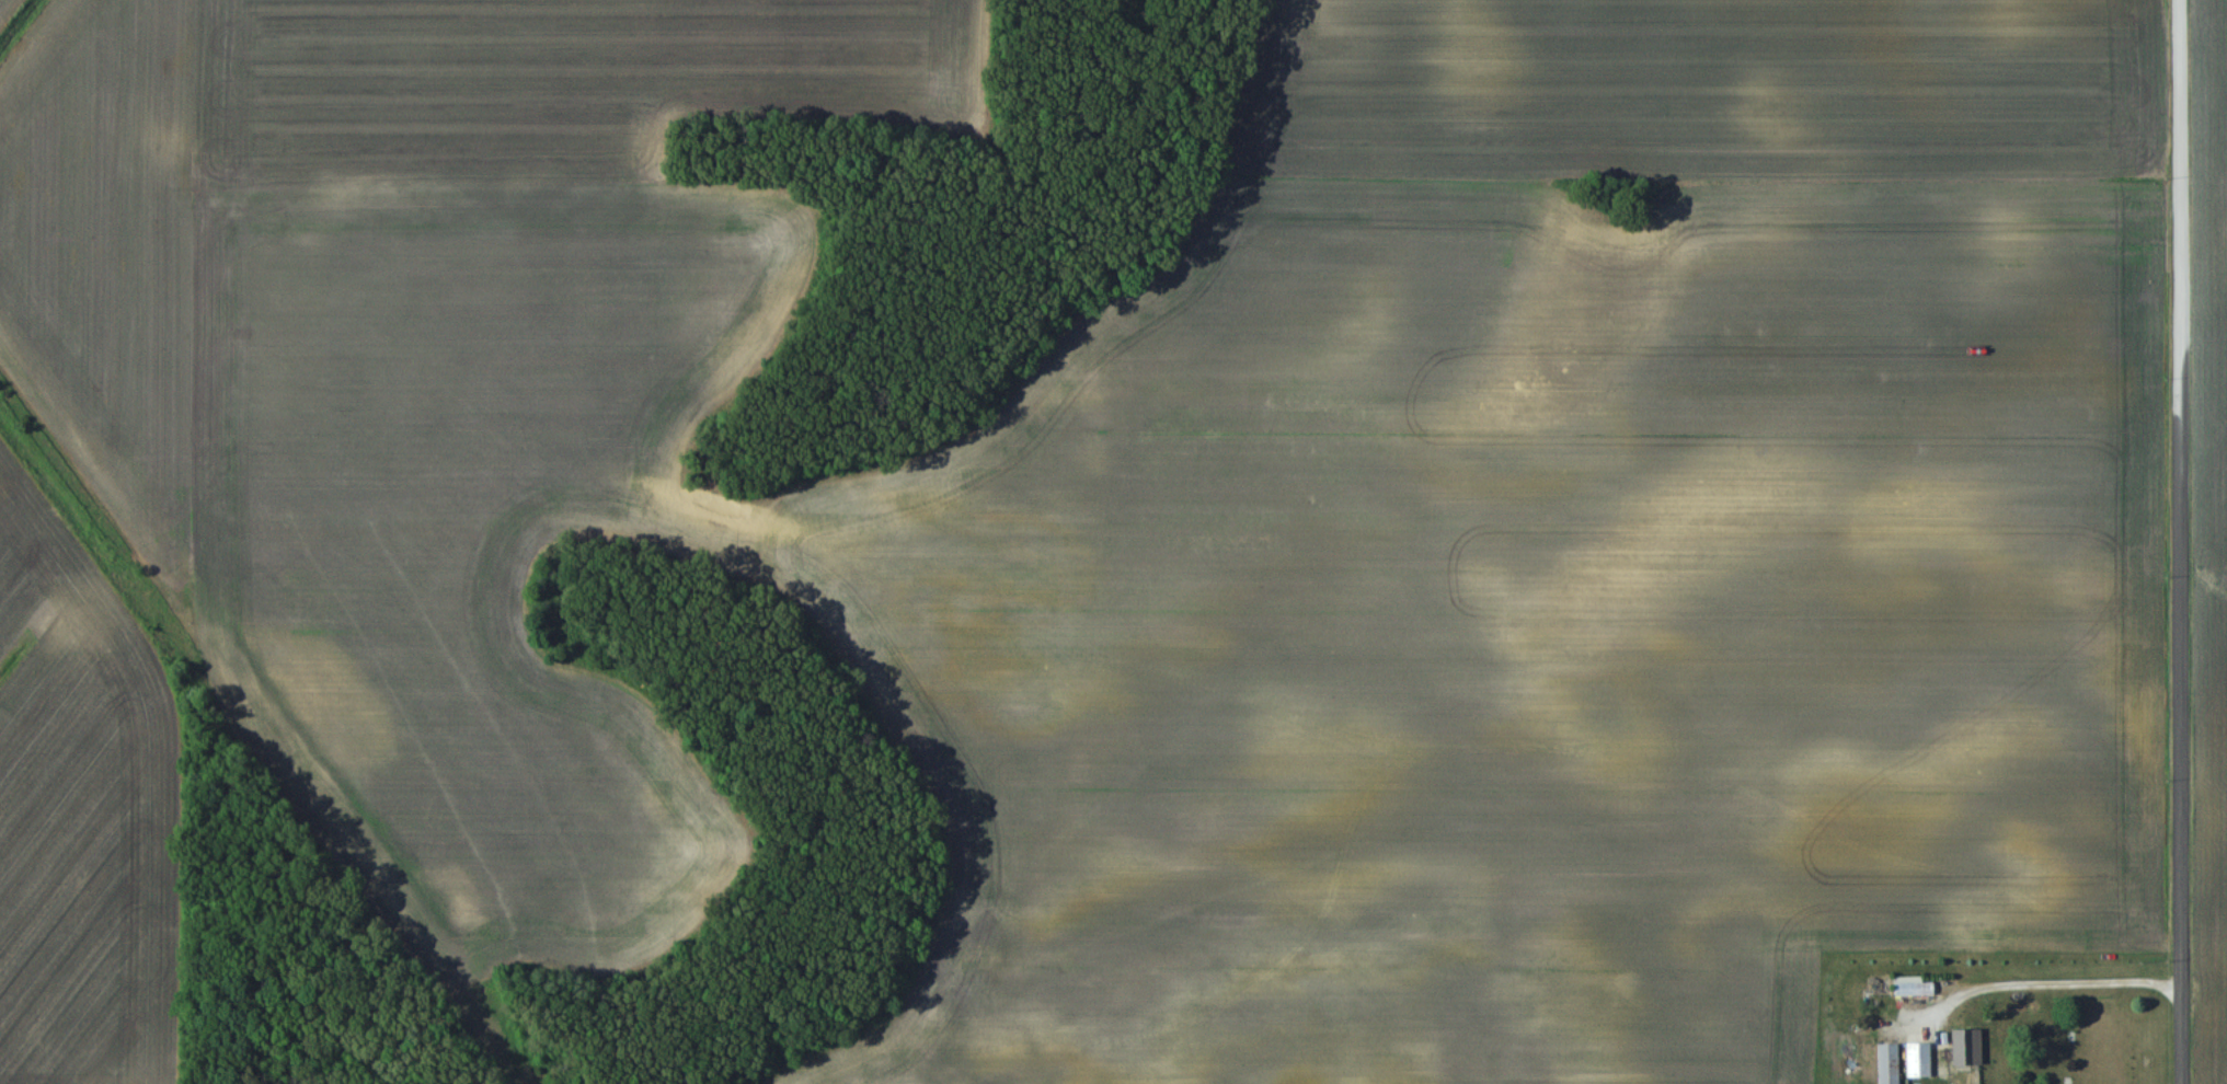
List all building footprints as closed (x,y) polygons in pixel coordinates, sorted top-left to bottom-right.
[(1915,989),(1921,989),(1921,987),(1891,987),(1891,995),(1915,995),(1915,989)] [(1976,1064),(1976,1028),(1948,1028),(1948,1064),(1976,1064)] [(1925,1042),(1901,1042),(1901,1077),(1925,1077),(1925,1042)] [(1894,1043),(1874,1043),(1874,1083),(1894,1083),(1894,1043)]
